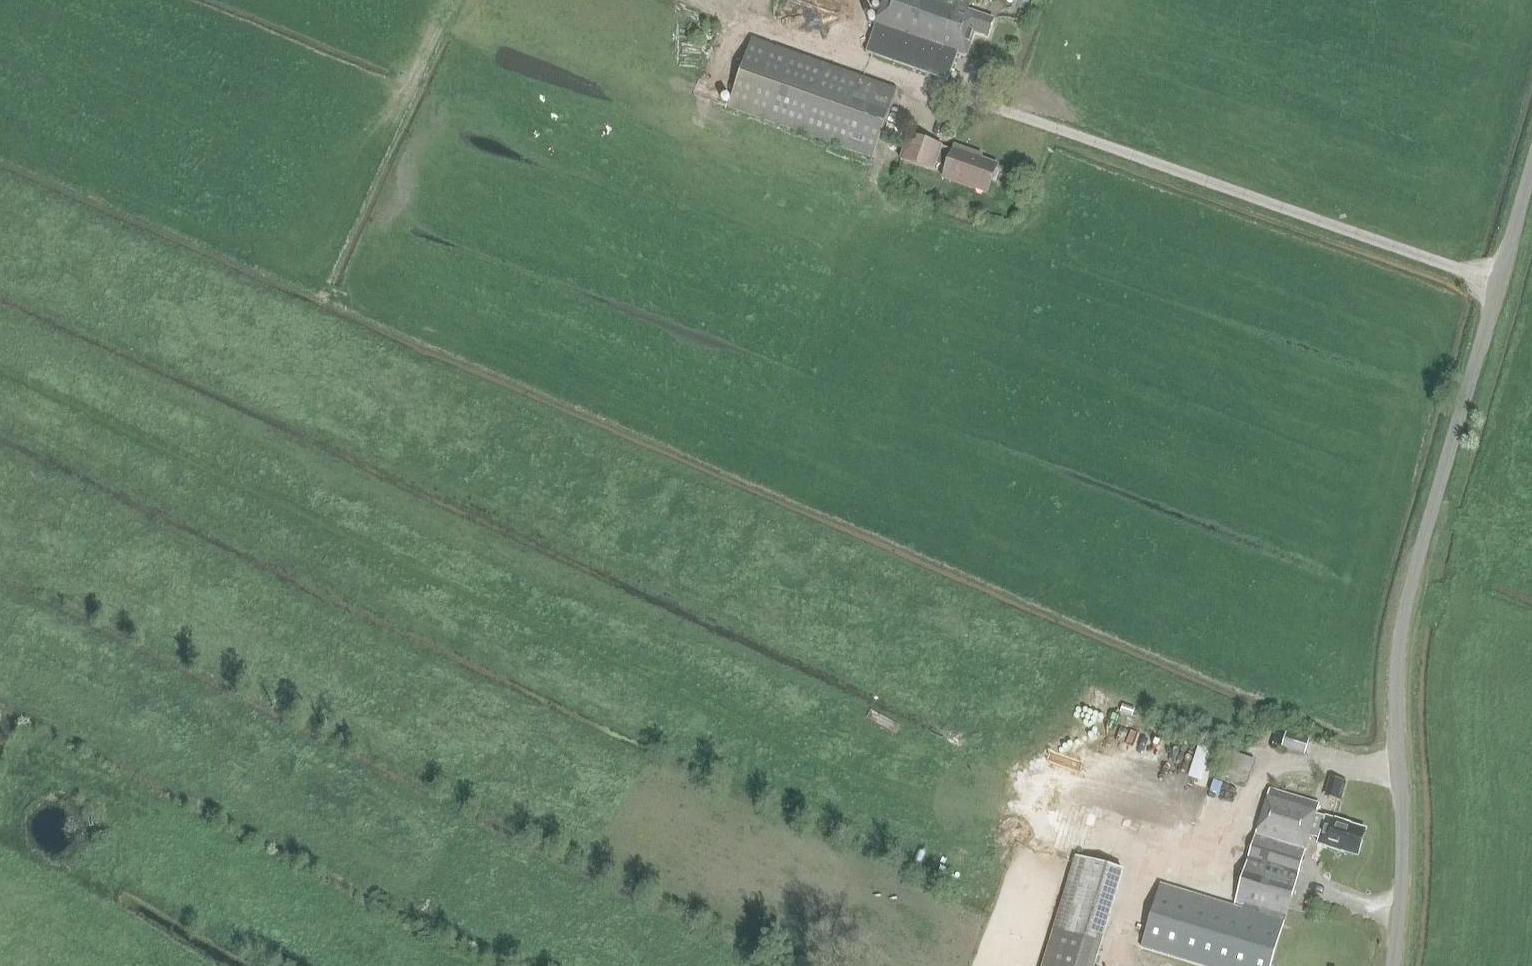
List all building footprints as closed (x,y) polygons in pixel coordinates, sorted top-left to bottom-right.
[(993,20),(967,11),(971,0),(883,0),(865,52),(947,81),(956,54),(965,57),(974,33),(987,37),(993,20)] [(897,89),(753,39),(729,109),(873,159),(897,89)] [(987,194),(997,165),(973,157),(974,153),(954,146),(952,151),(941,147),(941,146),(909,135),(900,160),(932,172),(935,165),(946,168),(943,178),(987,194)] [(1286,733),(1282,747),(1305,755),(1309,740),(1286,733)] [(1227,751),(1218,777),(1245,787),(1255,760),(1227,751)] [(1335,777),(1331,792),(1345,796),(1349,781),(1335,777)] [(1269,791),(1234,908),(1160,886),(1141,948),(1201,965),(1271,965),(1309,837),(1319,840),(1318,845),(1327,848),(1341,853),(1341,851),(1358,856),(1365,831),(1349,827),(1350,825),(1335,820),(1335,821),(1326,818),(1316,816),(1319,806),(1269,791)]
